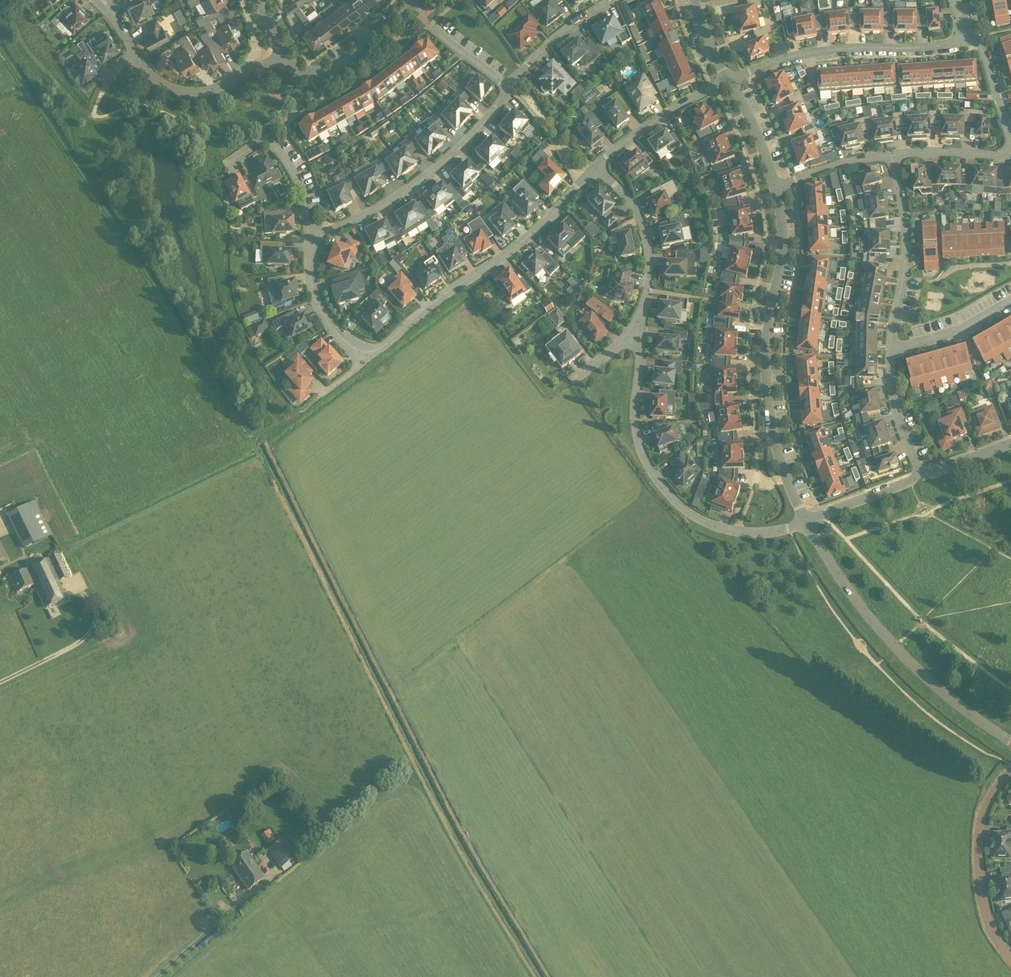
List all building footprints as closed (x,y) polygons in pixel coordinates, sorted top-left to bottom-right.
[(133,4),(129,6),(136,21),(151,13),(150,12),(153,10),(149,2),(153,0),(131,0),(133,4)] [(203,24),(210,19),(218,14),(221,13),(228,8),(224,2),(223,2),(222,0),(201,0),(200,1),(207,12),(203,14),(203,13),(195,18),(199,26),(203,24)] [(349,17),(359,10),(351,0),(345,0),(345,1),(340,5),(349,17)] [(359,10),(368,3),(365,0),(351,0),(359,10)] [(495,0),(478,0),(477,1),(486,11),(487,9),(496,1),(495,0)] [(547,26),(563,14),(555,5),(561,1),(560,0),(549,0),(535,11),(547,26)] [(641,8),(646,19),(663,12),(661,7),(662,6),(659,0),(654,3),(653,1),(641,6),(642,8),(641,8)] [(1010,6),(1010,1),(1010,0),(1008,0),(992,3),(997,27),(1009,24),(1006,7),(1010,6)] [(298,6),(295,1),(285,8),(288,13),(298,6)] [(509,10),(514,5),(511,1),(505,6),(509,10)] [(89,15),(75,2),(66,11),(63,8),(52,19),(56,22),(60,18),(67,25),(64,28),(69,33),(72,30),(73,31),(83,21),(84,23),(89,18),(88,16),(89,15)] [(736,15),(735,16),(736,24),(757,19),(755,8),(761,7),(760,2),(747,3),(748,9),(736,12),(736,15)] [(327,6),(340,24),(349,17),(340,5),(335,9),(331,3),(327,6)] [(324,9),(327,14),(322,18),(331,30),(340,24),(327,6),(324,9)] [(516,11),(520,15),(525,11),(521,7),(516,11)] [(926,9),(927,13),(922,14),(922,27),(928,26),(929,32),(933,32),(933,33),(942,32),(941,24),(939,24),(938,7),(926,9)] [(174,11),(177,16),(182,14),(179,8),(174,11)] [(507,13),(503,8),(497,14),(501,18),(507,13)] [(861,14),(854,14),(855,27),(861,27),(861,33),(872,33),(872,9),(861,9),(861,14)] [(883,9),(872,9),(872,33),(883,33),(883,27),(889,27),(889,14),(883,14),(883,9)] [(895,14),(889,14),(889,27),(895,27),(895,33),(905,33),(905,9),(895,9),(895,14)] [(916,9),(905,9),(905,33),(916,33),(916,27),(922,27),(922,14),(916,14),(916,9)] [(847,10),(837,11),(839,34),(850,33),(849,28),(855,27),(854,14),(848,15),(847,10)] [(826,17),(820,17),(822,30),(828,30),(828,36),(839,34),(837,11),(826,12),(826,17)] [(663,12),(646,19),(651,29),(667,22),(663,12)] [(309,20),(322,37),(331,30),(322,18),(318,13),(309,20)] [(628,26),(635,23),(631,13),(624,16),(628,26)] [(812,14),(802,16),(806,39),(817,37),(815,31),(822,30),(820,17),(813,19),(812,14)] [(795,41),(806,39),(802,16),(784,19),(787,36),(794,35),(795,41)] [(312,45),(322,37),(309,20),(308,18),(304,21),(309,28),(303,32),(312,45)] [(529,18),(509,37),(510,38),(509,39),(513,44),(514,43),(521,50),(536,35),(533,31),(537,27),(529,18)] [(146,24),(150,32),(144,35),(150,48),(168,38),(167,37),(170,36),(168,31),(165,32),(161,26),(160,27),(156,19),(146,24)] [(210,19),(203,24),(207,30),(221,51),(227,47),(226,46),(231,43),(233,46),(239,42),(236,36),(238,35),(239,34),(239,33),(240,31),(239,31),(239,30),(239,29),(238,28),(237,28),(236,28),(235,27),(234,28),(231,29),(228,23),(216,30),(214,27),(215,27),(210,19)] [(741,35),(753,32),(755,38),(767,34),(771,32),(770,27),(766,28),(760,29),(757,19),(736,24),(738,31),(740,31),(741,35)] [(617,37),(622,46),(632,40),(626,27),(620,31),(614,20),(594,31),(603,46),(617,37)] [(667,22),(651,29),(655,39),(673,31),(672,31),(667,22)] [(208,45),(197,52),(202,63),(208,71),(214,67),(213,64),(218,61),(218,62),(225,58),(221,51),(207,30),(200,34),(205,42),(206,42),(208,45)] [(673,31),(655,39),(659,49),(677,40),(673,31)] [(84,42),(84,43),(95,59),(91,52),(96,49),(102,59),(117,49),(108,34),(97,41),(94,36),(84,42)] [(196,66),(202,63),(197,52),(186,34),(178,38),(183,46),(184,46),(186,49),(174,56),(178,63),(176,64),(180,70),(182,69),(186,76),(193,72),(191,69),(196,65),(196,66)] [(764,55),(769,52),(764,41),(770,39),(767,34),(755,38),(757,44),(746,49),(747,53),(746,53),(748,58),(750,57),(751,61),(756,58),(757,60),(764,57),(764,55)] [(1010,62),(1010,37),(1000,40),(1007,63),(1010,62)] [(677,40),(659,49),(664,59),(682,50),(677,40)] [(579,41),(562,54),(569,63),(568,64),(569,65),(570,64),(572,67),(581,60),(586,67),(600,55),(589,41),(582,46),(579,41)] [(422,46),(421,44),(417,48),(428,63),(437,56),(436,55),(437,54),(438,52),(437,51),(436,50),(434,50),(433,50),(427,42),(422,46)] [(95,71),(90,62),(95,59),(84,43),(82,45),(84,48),(77,53),(82,59),(72,66),(81,80),(95,71)] [(409,56),(420,70),(428,63),(417,48),(412,51),(413,53),(409,56)] [(682,50),(664,59),(668,68),(685,61),(681,52),(682,51),(682,50)] [(401,62),(411,76),(420,70),(409,56),(401,62)] [(685,61),(668,68),(672,78),(689,71),(685,61)] [(392,68),(403,82),(411,76),(401,62),(392,68)] [(977,84),(975,64),(964,65),(966,85),(977,84)] [(943,66),(944,86),(955,85),(953,65),(943,66)] [(966,85),(964,65),(953,65),(955,85),(966,85)] [(932,67),(933,87),(944,86),(943,66),(932,67)] [(921,68),(923,88),(933,87),(932,67),(921,68)] [(384,75),(395,89),(403,82),(392,68),(384,75)] [(896,88),(894,68),(883,69),(884,89),(896,88)] [(899,69),(901,89),(912,89),(910,68),(899,69)] [(910,68),(912,89),(923,88),(921,68),(910,68)] [(861,70),(863,90),(874,89),(872,69),(861,70)] [(872,69),(874,89),(884,89),(883,69),(872,69)] [(547,94),(548,94),(548,93),(550,92),(553,94),(558,89),(564,95),(575,85),(561,70),(556,75),(553,72),(542,83),(544,86),(543,87),(542,88),(542,89),(542,90),(542,91),(542,92),(543,93),(544,94),(545,94),(546,94),(547,94)] [(851,71),(852,91),(863,90),(861,70),(851,71)] [(691,76),(689,71),(672,78),(677,89),(678,89),(679,91),(690,86),(690,84),(695,81),(693,76),(691,76)] [(840,72),(841,92),(852,91),(851,71),(840,72)] [(829,73),(831,93),(841,92),(840,72),(829,73)] [(818,73),(819,93),(831,93),(829,73),(818,73)] [(376,81),(387,95),(395,89),(384,75),(376,81)] [(769,95),(789,85),(784,75),(780,77),(779,75),(775,77),(775,79),(766,84),(767,87),(766,88),(769,95)] [(643,112),(646,110),(647,109),(654,104),(653,102),(650,98),(656,95),(643,76),(635,81),(637,83),(626,90),(633,102),(638,110),(640,113),(641,112),(643,112)] [(484,99),(491,89),(477,77),(469,88),(464,84),(461,87),(455,82),(452,86),(458,91),(457,92),(466,100),(470,95),(480,102),(483,98),(484,99)] [(436,86),(439,90),(445,84),(442,80),(436,86)] [(387,95),(376,81),(370,85),(370,86),(368,88),(365,90),(364,90),(361,92),(360,92),(354,96),(363,111),(372,105),(375,104),(379,101),(380,103),(387,98),(386,96),(387,95)] [(665,90),(662,82),(656,85),(659,93),(666,90),(665,90)] [(774,101),(776,105),(781,102),(788,99),(789,102),(790,104),(802,98),(799,92),(793,95),(789,85),(769,95),(773,102),(774,101)] [(580,86),(571,95),(576,100),(585,91),(580,86)] [(450,100),(455,104),(450,109),(464,123),(469,118),(468,117),(472,114),(462,105),(466,100),(457,92),(450,100)] [(621,128),(626,124),(625,123),(629,121),(625,116),(631,111),(617,93),(607,100),(611,106),(604,111),(606,114),(605,115),(609,120),(610,119),(617,129),(621,127),(621,128)] [(814,93),(802,98),(805,104),(817,99),(814,93)] [(967,93),(967,95),(966,100),(966,101),(976,101),(977,93),(967,93)] [(345,101),(354,116),(363,111),(354,96),(345,101)] [(781,117),(780,118),(783,125),(803,117),(799,107),(805,104),(802,98),(790,104),(792,109),(780,114),(781,117)] [(336,106),(345,121),(354,116),(345,101),(336,106)] [(327,111),(336,126),(345,121),(336,106),(327,111)] [(580,111),(585,117),(590,113),(585,107),(580,111)] [(386,117),(390,114),(387,109),(382,112),(386,117)] [(441,111),(433,118),(441,127),(446,122),(455,131),(459,127),(460,128),(464,123),(450,109),(445,115),(441,111)] [(703,109),(695,114),(699,119),(695,122),(700,132),(697,134),(700,140),(714,133),(711,127),(719,123),(716,117),(714,118),(711,113),(706,115),(703,109)] [(318,117),(327,132),(336,126),(327,111),(318,117)] [(513,112),(506,121),(519,132),(522,134),(529,125),(526,123),(526,122),(526,121),(526,120),(526,119),(525,119),(525,118),(524,118),(523,118),(522,118),(521,119),(513,112)] [(988,132),(990,120),(984,119),(982,113),(971,112),(971,115),(970,124),(976,125),(975,138),(983,140),(982,142),(989,143),(990,134),(988,134),(988,132)] [(586,143),(587,143),(592,149),(595,146),(596,147),(597,147),(598,146),(599,146),(599,145),(600,145),(600,144),(600,143),(603,140),(594,128),(599,124),(591,113),(590,113),(585,117),(589,123),(578,132),(583,138),(583,139),(583,140),(583,141),(584,142),(585,142),(586,143)] [(908,114),(900,114),(900,115),(901,127),(907,127),(908,138),(912,138),(912,140),(919,140),(918,120),(918,113),(908,114)] [(930,137),(930,126),(936,126),(936,113),(928,113),(928,119),(922,119),(918,120),(919,140),(926,139),(926,137),(930,137)] [(945,137),(945,139),(952,140),(953,119),(949,119),(943,119),(943,113),(936,113),(936,126),(942,126),(941,137),(945,137)] [(963,138),(964,124),(970,124),(971,115),(961,114),(957,119),(953,119),(952,140),(959,140),(959,137),(963,138)] [(897,139),(895,128),(901,127),(900,115),(893,115),(893,121),(883,123),(886,143),(893,142),(893,139),(897,139)] [(308,120),(318,137),(327,132),(318,117),(314,119),(313,117),(308,120)] [(803,117),(783,125),(786,133),(788,132),(789,135),(801,130),(803,135),(815,131),(813,124),(807,127),(803,117)] [(418,128),(424,134),(437,149),(442,145),(441,144),(445,141),(437,131),(441,127),(433,118),(429,122),(427,120),(418,128)] [(879,141),(879,144),(886,143),(883,123),(879,123),(875,118),(865,120),(867,132),(873,131),(875,142),(879,141)] [(304,125),(299,128),(304,136),(303,137),(303,139),(303,140),(304,141),(306,142),(307,141),(308,143),(318,137),(308,120),(303,123),(304,125)] [(863,144),(861,133),(867,132),(865,120),(855,122),(853,128),(849,129),(853,149),(860,147),(859,145),(863,144)] [(389,126),(386,121),(380,125),(383,130),(389,126)] [(499,129),(507,136),(503,141),(506,144),(511,139),(512,141),(519,132),(506,121),(499,129)] [(846,148),(846,150),(853,149),(849,129),(838,131),(837,126),(829,128),(833,140),(839,138),(842,149),(846,148)] [(378,134),(375,129),(368,133),(372,138),(378,134)] [(815,131),(803,135),(805,140),(792,144),(794,148),(792,148),(795,156),(814,149),(813,145),(819,141),(815,131)] [(669,138),(666,133),(649,144),(657,156),(668,148),(672,153),(682,146),(674,135),(669,138)] [(725,135),(716,139),(714,133),(700,140),(702,145),(707,156),(730,147),(725,135)] [(414,135),(406,141),(414,150),(419,147),(427,156),(431,153),(432,154),(437,149),(424,134),(418,139),(414,135)] [(498,145),(491,138),(483,146),(496,159),(504,151),(502,149),(506,144),(503,141),(498,145)] [(401,152),(395,156),(407,173),(413,169),(412,168),(416,165),(409,154),(414,150),(406,141),(398,147),(401,152)] [(353,142),(348,145),(352,152),(357,149),(353,142)] [(476,154),(483,161),(479,166),(482,170),(487,165),(488,167),(496,159),(483,146),(476,154)] [(726,162),(734,158),(730,147),(707,156),(712,168),(714,173),(729,168),(726,162)] [(814,149),(795,156),(797,164),(799,163),(800,166),(812,162),(814,168),(829,163),(827,157),(823,158),(819,148),(814,149)] [(519,163),(523,159),(514,151),(510,155),(519,163)] [(530,159),(533,163),(543,155),(540,151),(530,159)] [(335,159),(332,153),(323,158),(326,164),(335,159)] [(631,156),(628,158),(629,159),(621,166),(622,167),(621,168),(625,173),(626,172),(629,177),(646,164),(648,167),(653,163),(646,154),(641,157),(637,153),(632,157),(631,156)] [(386,156),(377,161),(384,172),(389,168),(397,179),(401,176),(402,177),(407,173),(395,156),(390,160),(386,156)] [(261,159),(256,162),(256,164),(252,166),(256,174),(248,179),(254,190),(271,181),(269,177),(274,174),(266,158),(262,160),(261,159)] [(385,186),(378,175),(384,172),(377,161),(368,167),(371,172),(365,176),(375,193),(381,190),(380,189),(385,186)] [(474,170),(467,162),(459,170),(470,183),(479,176),(477,174),(482,170),(479,166),(474,170)] [(546,163),(541,169),(538,171),(547,179),(539,188),(548,196),(564,178),(546,163)] [(937,169),(937,183),(931,183),(932,195),(938,194),(938,193),(941,192),(944,187),(949,187),(949,167),(942,167),(942,169),(937,169)] [(956,169),(956,167),(949,167),(949,187),(954,187),(957,192),(966,192),(966,180),(961,180),(961,169),(956,169)] [(720,179),(723,189),(743,184),(739,172),(731,174),(729,168),(714,173),(716,180),(720,179)] [(856,187),(859,195),(870,193),(869,187),(882,183),(880,177),(880,175),(882,175),(880,168),(872,170),(873,173),(871,173),(859,177),(861,182),(856,187)] [(923,195),(932,195),(931,183),(926,183),(924,170),(916,170),(916,168),(909,168),(910,177),(912,177),(912,178),(913,191),(919,190),(923,195)] [(966,180),(966,192),(971,193),(971,195),(983,195),(983,194),(983,190),(985,168),(978,168),(978,170),(974,169),(972,181),(966,180)] [(992,171),(992,169),(985,168),(983,190),(983,194),(1002,195),(1002,183),(996,183),(997,172),(992,171)] [(454,182),(450,186),(452,189),(456,193),(457,195),(462,190),(464,193),(472,185),(470,183),(459,170),(450,177),(454,182)] [(829,174),(831,181),(838,179),(836,172),(829,174)] [(1009,183),(1002,183),(1002,195),(1010,195),(1010,172),(1008,172),(1009,183)] [(491,178),(486,173),(481,179),(485,183),(491,178)] [(356,174),(347,179),(352,190),(358,187),(364,198),(369,195),(369,197),(375,193),(365,176),(359,179),(356,174)] [(244,188),(238,178),(232,181),(233,182),(226,186),(230,195),(229,195),(233,203),(234,202),(235,204),(236,203),(241,211),(254,204),(252,200),(257,198),(250,185),(244,188)] [(346,193),(352,190),(347,179),(337,184),(325,189),(335,212),(346,207),(346,205),(351,203),(346,193)] [(518,198),(512,203),(518,209),(517,212),(521,212),(526,218),(537,208),(533,203),(538,199),(522,182),(512,192),(518,198)] [(654,216),(655,215),(656,217),(672,209),(667,199),(678,193),(673,182),(650,193),(654,200),(649,203),(652,209),(650,210),(654,216)] [(746,196),(743,184),(723,189),(726,200),(722,201),(724,208),(739,204),(737,198),(746,196)] [(445,189),(441,185),(432,191),(443,205),(445,209),(454,202),(452,199),(457,195),(456,193),(452,189),(450,186),(445,189)] [(807,200),(825,199),(824,187),(819,188),(819,186),(812,186),(812,188),(806,188),(807,200)] [(261,190),(255,193),(261,203),(266,200),(261,190)] [(608,199),(605,196),(604,197),(598,190),(595,193),(592,193),(589,195),(589,198),(586,201),(601,218),(603,217),(606,220),(603,223),(607,228),(617,220),(612,215),(611,215),(608,212),(613,207),(607,200),(608,199)] [(432,191),(423,198),(430,206),(424,210),(427,214),(431,219),(436,215),(434,212),(443,205),(432,191)] [(864,211),(868,211),(887,207),(885,197),(872,199),(870,193),(859,195),(860,201),(862,200),(864,211)] [(825,199),(807,200),(808,210),(829,209),(829,208),(826,208),(825,199)] [(419,213),(414,204),(404,210),(414,225),(416,229),(431,219),(427,214),(424,210),(419,213)] [(490,222),(502,238),(505,236),(507,236),(509,236),(510,235),(511,233),(511,231),(514,229),(506,219),(511,215),(503,204),(494,211),(497,216),(490,222)] [(740,211),(739,204),(724,208),(725,214),(727,226),(731,225),(751,222),(749,210),(740,211)] [(870,221),(864,222),(864,227),(876,227),(875,221),(888,219),(887,207),(868,211),(870,221)] [(806,214),(807,221),(826,219),(829,219),(829,209),(808,210),(808,214),(806,214)] [(400,238),(401,238),(416,229),(414,225),(404,210),(395,216),(400,225),(395,228),(397,233),(400,238)] [(272,235),(279,234),(279,236),(286,236),(286,233),(293,233),(293,230),(295,228),(292,226),(292,219),(284,220),(283,213),(263,214),(264,227),(271,227),(272,235)] [(670,221),(671,229),(661,232),(663,242),(661,242),(663,250),(670,248),(669,246),(684,243),(681,230),(687,229),(684,216),(670,221)] [(482,252),(490,247),(484,236),(490,233),(479,218),(467,226),(471,232),(469,237),(464,240),(473,254),(481,249),(482,252)] [(936,241),(935,223),(930,223),(930,218),(925,218),(926,223),(923,224),(924,247),(943,247),(942,240),(936,241)] [(827,230),(826,219),(807,221),(807,227),(809,227),(809,232),(830,230),(830,229),(827,230)] [(389,231),(385,222),(375,227),(383,243),(385,246),(394,242),(394,243),(397,244),(402,241),(401,238),(400,238),(397,233),(395,228),(389,231)] [(729,237),(730,243),(746,244),(744,236),(753,234),(751,222),(731,225),(732,236),(729,237)] [(998,224),(999,232),(992,232),(990,232),(992,256),(1004,255),(1003,232),(1004,232),(1004,223),(998,224)] [(590,224),(584,230),(590,237),(599,232),(590,224)] [(978,233),(980,257),(992,256),(990,232),(992,232),(992,224),(986,224),(987,232),(980,233),(978,233)] [(954,234),(956,258),(968,257),(966,233),(968,233),(968,225),(962,225),(963,233),(956,234),(954,234)] [(966,233),(968,257),(980,257),(978,233),(980,233),(980,225),(974,225),(975,233),(968,233),(966,233)] [(568,232),(562,226),(547,241),(558,252),(567,243),(573,249),(585,238),(573,226),(568,232)] [(942,235),(942,240),(943,247),(943,253),(943,259),(956,258),(954,234),(956,234),(956,226),(950,226),(951,234),(942,235)] [(372,246),(373,248),(383,243),(375,227),(365,232),(367,236),(361,238),(367,249),(372,246)] [(615,237),(620,259),(634,256),(629,234),(623,235),(621,227),(610,233),(611,238),(615,237)] [(864,236),(870,238),(870,244),(889,244),(889,233),(876,233),(876,227),(864,227),(864,236)] [(439,257),(449,273),(465,263),(454,247),(460,243),(451,229),(445,233),(447,236),(442,240),(445,245),(442,246),(446,253),(439,257)] [(810,242),(831,240),(830,230),(809,232),(810,242)] [(831,240),(810,242),(811,253),(829,252),(828,241),(831,240)] [(353,259),(358,244),(347,241),(344,249),(335,246),(328,264),(343,270),(348,257),(353,259)] [(732,250),(729,261),(749,266),(752,254),(743,252),(746,244),(730,243),(728,249),(732,250)] [(281,252),(281,245),(260,244),(260,252),(263,252),(263,264),(267,264),(267,265),(288,266),(288,259),(290,259),(290,252),(281,252)] [(865,255),(864,255),(864,260),(875,261),(876,255),(889,255),(889,244),(870,244),(865,244),(865,255)] [(937,253),(943,253),(943,247),(924,247),(925,271),(938,271),(937,253)] [(701,251),(701,264),(709,264),(711,250),(701,251)] [(544,253),(540,258),(535,252),(528,258),(528,257),(525,259),(526,260),(521,265),(527,272),(528,270),(534,277),(542,269),(549,277),(559,268),(544,253)] [(403,254),(396,259),(399,264),(406,260),(403,254)] [(387,262),(383,255),(375,260),(378,267),(387,262)] [(665,273),(665,277),(687,277),(687,269),(694,269),(694,255),(686,255),(686,263),(665,263),(665,266),(665,267),(664,266),(663,273),(665,273)] [(416,278),(424,290),(440,278),(432,268),(437,264),(433,258),(423,265),(427,271),(416,278)] [(811,260),(809,271),(830,274),(831,263),(811,260)] [(874,267),(875,261),(864,260),(862,269),(868,271),(867,277),(885,280),(887,270),(874,267)] [(746,278),(749,266),(729,261),(726,272),(723,271),(721,279),(736,282),(738,276),(746,278)] [(619,302),(621,300),(628,302),(629,298),(631,297),(633,292),(631,291),(632,286),(626,284),(627,281),(630,273),(617,269),(614,281),(611,280),(606,296),(614,298),(614,300),(619,302)] [(808,281),(828,284),(830,274),(809,271),(808,281)] [(522,279),(516,283),(508,272),(502,276),(504,278),(496,283),(501,290),(497,293),(501,298),(505,296),(509,303),(523,293),(524,295),(530,291),(522,279)] [(403,308),(414,298),(404,287),(409,284),(400,274),(390,283),(394,287),(389,292),(403,308)] [(347,286),(333,290),(337,305),(358,299),(355,291),(362,289),(358,275),(345,279),(347,286)] [(885,280),(867,277),(865,287),(883,291),(885,280)] [(281,278),(267,280),(271,296),(278,294),(281,303),(284,302),(285,303),(293,301),(293,299),(297,298),(294,290),(296,290),(294,282),(283,285),(281,278)] [(719,286),(718,298),(723,299),(723,301),(723,302),(722,306),(716,305),(714,318),(715,318),(713,325),(729,327),(730,320),(739,322),(741,305),(742,304),(742,302),(744,290),(735,288),(736,282),(721,279),(720,286),(719,286)] [(806,291),(827,294),(828,284),(808,281),(806,291)] [(581,288),(576,284),(570,290),(575,295),(581,288)] [(883,291),(865,287),(863,297),(881,301),(883,291)] [(381,309),(385,305),(377,297),(381,294),(377,290),(372,295),(375,299),(361,313),(365,317),(362,320),(375,334),(381,328),(378,324),(387,315),(381,309)] [(805,301),(825,304),(827,294),(806,291),(805,301)] [(861,307),(879,311),(881,301),(863,297),(861,307)] [(607,324),(608,324),(614,316),(592,298),(587,304),(595,314),(591,317),(590,316),(580,324),(585,331),(584,332),(583,332),(586,339),(587,339),(590,337),(595,343),(597,342),(597,343),(604,338),(603,337),(605,335),(601,330),(607,324)] [(687,313),(688,301),(668,298),(667,305),(661,304),(659,320),(680,323),(681,312),(687,313)] [(824,315),(825,310),(825,304),(805,301),(804,305),(802,305),(801,312),(803,312),(803,315),(802,318),(801,318),(800,325),(801,325),(801,329),(819,332),(818,332),(821,333),(822,332),(823,321),(820,321),(821,317),(821,315),(824,315)] [(553,309),(549,303),(542,308),(546,314),(553,309)] [(560,314),(565,311),(561,306),(557,310),(560,314)] [(858,326),(858,337),(877,338),(877,328),(878,328),(878,325),(879,321),(878,320),(879,311),(861,307),(859,318),(857,318),(857,322),(856,326),(858,326)] [(557,328),(565,321),(556,310),(548,316),(557,328)] [(296,320),(293,313),(272,324),(276,332),(281,329),(287,340),(291,338),(291,339),(297,336),(298,339),(306,335),(305,332),(310,329),(303,316),(296,320)] [(250,316),(244,318),(246,326),(252,323),(250,316)] [(268,330),(264,322),(247,331),(251,339),(255,337),(268,330)] [(713,332),(712,345),(737,346),(737,334),(728,333),(729,327),(713,325),(713,332)] [(1005,325),(994,331),(1006,351),(1008,350),(1010,349),(1010,336),(1005,325)] [(819,332),(801,329),(799,339),(817,342),(817,341),(820,342),(817,341),(818,332),(819,332)] [(994,331),(984,337),(996,358),(998,357),(1003,353),(1007,360),(1010,358),(1010,356),(1008,350),(1006,351),(994,331)] [(656,345),(657,345),(656,352),(678,354),(680,340),(687,341),(688,334),(674,332),(673,339),(658,338),(658,339),(656,339),(656,345)] [(554,364),(556,363),(561,369),(575,360),(574,359),(581,354),(572,340),(571,341),(566,334),(552,343),(552,344),(545,349),(551,356),(549,358),(554,364)] [(857,347),(876,348),(877,338),(858,337),(857,347)] [(998,357),(996,358),(984,337),(973,343),(985,364),(992,359),(996,366),(1001,363),(998,357)] [(799,339),(798,351),(818,354),(820,342),(817,341),(817,342),(799,339)] [(327,376),(341,364),(320,342),(311,350),(324,363),(319,367),(327,376)] [(736,358),(737,346),(712,345),(711,357),(712,357),(711,364),(727,364),(727,358),(736,358)] [(857,358),(876,358),(876,348),(857,347),(857,358)] [(972,370),(965,347),(953,351),(960,374),(958,374),(960,382),(965,380),(963,373),(972,370)] [(960,374),(953,351),(942,354),(948,377),(946,377),(948,385),(954,384),(952,376),(958,374),(960,374)] [(307,386),(311,382),(307,378),(314,372),(297,353),(283,365),(291,373),(286,377),(294,386),(287,391),(299,405),(313,393),(307,386)] [(948,377),(942,354),(930,357),(936,380),(935,381),(937,388),(942,387),(940,379),(941,379),(942,385),(947,383),(946,378),(946,377),(948,377)] [(936,380),(930,357),(919,360),(925,384),(923,384),(925,392),(931,390),(929,382),(935,381),(936,380)] [(876,358),(857,358),(857,368),(876,368),(876,358)] [(797,361),(798,372),(819,371),(819,370),(816,370),(815,360),(797,361)] [(919,393),(917,386),(923,384),(925,384),(919,360),(906,363),(913,386),(911,387),(914,395),(919,393)] [(662,372),(656,371),(655,377),(653,378),(653,382),(654,383),(654,385),(674,387),(675,375),(682,376),(683,365),(663,363),(662,372)] [(711,371),(712,384),(736,383),(736,370),(727,371),(727,364),(711,364),(712,371),(711,371)] [(851,387),(863,386),(863,379),(876,379),(876,368),(857,368),(857,379),(851,379),(851,387)] [(819,371),(798,372),(799,383),(817,382),(817,381),(820,381),(819,371)] [(994,389),(991,381),(983,384),(986,392),(994,389)] [(799,394),(818,392),(817,382),(799,383),(800,387),(798,387),(799,394)] [(737,395),(736,383),(712,384),(712,396),(713,403),(728,402),(728,395),(737,395)] [(864,393),(863,386),(851,387),(852,398),(859,399),(860,404),(878,402),(877,391),(864,393)] [(966,399),(963,391),(957,394),(960,401),(966,399)] [(652,398),(651,418),(675,419),(675,393),(659,392),(659,398),(652,398)] [(819,402),(818,392),(799,394),(799,400),(801,400),(801,404),(822,402),(819,402)] [(960,404),(956,396),(948,399),(951,408),(960,404)] [(698,405),(697,402),(697,397),(691,397),(689,397),(690,406),(698,405)] [(729,408),(728,402),(713,403),(714,411),(715,423),(719,423),(719,422),(740,419),(738,407),(729,408)] [(823,413),(823,411),(822,402),(801,404),(802,414),(823,413)] [(855,412),(857,424),(869,421),(867,415),(880,413),(878,402),(860,404),(860,410),(855,412)] [(996,415),(995,416),(992,408),(971,416),(974,424),(973,424),(975,429),(976,428),(979,436),(1000,428),(997,421),(998,420),(996,415)] [(943,450),(954,446),(952,440),(963,436),(959,425),(964,423),(960,411),(949,415),(951,421),(940,425),(944,437),(938,439),(943,450)] [(824,424),(823,413),(802,414),(803,426),(824,424)] [(717,434),(718,440),(734,439),(733,433),(742,431),(740,419),(719,422),(719,423),(721,433),(717,434)] [(870,428),(869,421),(857,424),(860,435),(867,434),(868,440),(886,434),(883,423),(870,428)] [(666,432),(654,436),(660,454),(668,451),(666,446),(678,442),(675,436),(680,434),(676,423),(664,425),(666,432)] [(822,431),(806,437),(809,447),(826,441),(826,440),(822,431)] [(866,452),(868,458),(880,454),(878,449),(890,444),(886,434),(868,440),(872,449),(866,452)] [(718,458),(743,458),(743,445),(734,445),(734,439),(718,440),(719,447),(722,447),(722,458),(718,458)] [(826,441),(809,447),(813,457),(830,451),(833,450),(829,439),(826,440),(826,441)] [(814,461),(813,461),(815,468),(833,461),(833,460),(836,459),(836,460),(836,459),(833,460),(830,451),(813,457),(814,461)] [(686,461),(680,454),(670,463),(677,470),(672,474),(683,486),(689,481),(691,482),(694,479),(694,477),(699,472),(688,460),(686,461)] [(880,454),(868,458),(870,463),(871,467),(877,469),(879,474),(891,471),(892,470),(893,472),(901,470),(899,463),(897,464),(896,462),(894,456),(881,460),(880,454)] [(743,470),(743,458),(718,458),(719,470),(719,475),(734,478),(734,470),(743,470)] [(837,471),(840,470),(836,460),(836,459),(833,460),(833,461),(815,468),(817,474),(819,473),(820,477),(837,471)] [(840,481),(837,471),(820,477),(824,487),(840,481)] [(721,482),(717,493),(736,500),(740,488),(732,485),(734,478),(719,475),(717,481),(721,482)] [(706,488),(709,482),(702,479),(700,486),(706,488)] [(841,482),(840,481),(824,487),(828,497),(833,495),(833,497),(840,495),(839,493),(844,491),(850,489),(846,480),(841,482)] [(701,500),(705,488),(700,486),(695,498),(701,500)] [(723,508),(732,511),(736,500),(717,493),(711,509),(725,514),(725,513),(721,512),(723,508)] [(52,536),(34,501),(18,509),(7,514),(24,550),(50,537),(52,536)] [(69,577),(59,555),(45,561),(33,567),(41,583),(34,586),(36,590),(38,590),(46,608),(65,599),(58,582),(69,577)] [(41,583),(33,567),(27,570),(9,578),(16,594),(33,586),(34,586),(41,583)] [(266,844),(274,838),(268,829),(260,835),(266,844)] [(1007,830),(1006,835),(995,835),(995,842),(991,842),(991,850),(993,850),(993,861),(1001,861),(1001,859),(1010,859),(1010,857),(1010,830),(1007,830)] [(289,841),(294,849),(305,842),(299,834),(289,841)] [(289,867),(274,845),(264,852),(279,875),(289,867)] [(230,864),(248,890),(264,879),(252,862),(246,853),(230,864)] [(1002,877),(997,878),(998,886),(997,886),(998,895),(999,895),(1000,902),(1005,902),(1005,903),(1010,902),(1010,868),(1008,869),(1008,871),(1002,872),(1002,877)]
